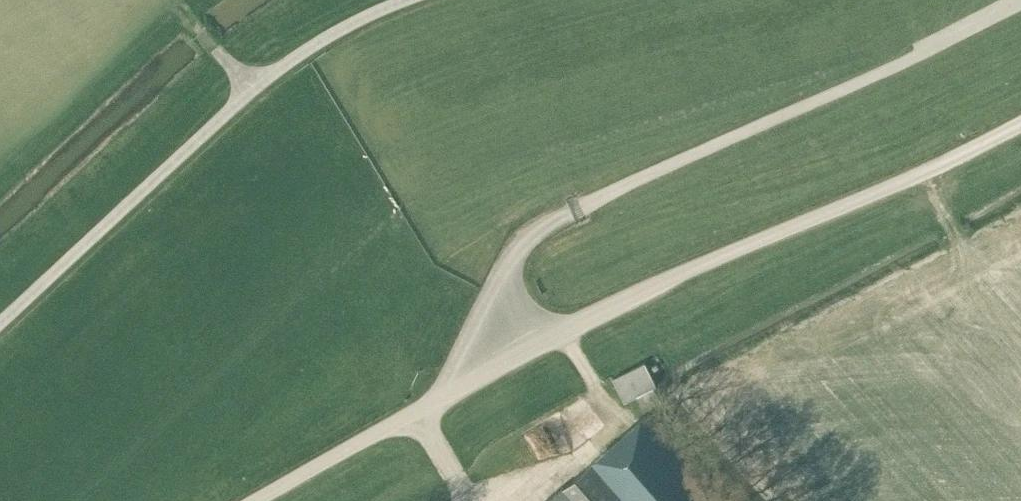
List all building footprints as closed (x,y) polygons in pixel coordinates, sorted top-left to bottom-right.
[(658,395),(653,385),(655,384),(644,362),(612,379),(624,401),(636,394),(642,405),(658,395)] [(644,416),(571,479),(561,487),(545,500),(611,500),(610,500),(619,493),(626,500),(717,500),(644,416)]
